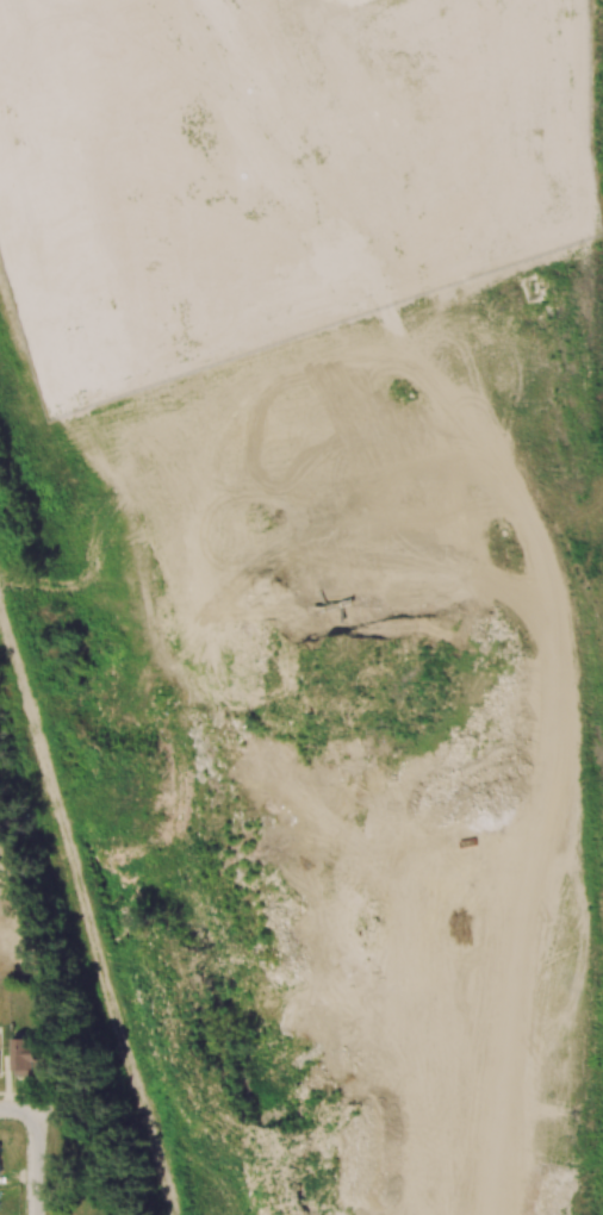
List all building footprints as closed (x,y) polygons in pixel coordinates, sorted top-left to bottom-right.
[(14,1034),(13,1074),(39,1075),(39,1035),(14,1034)]
